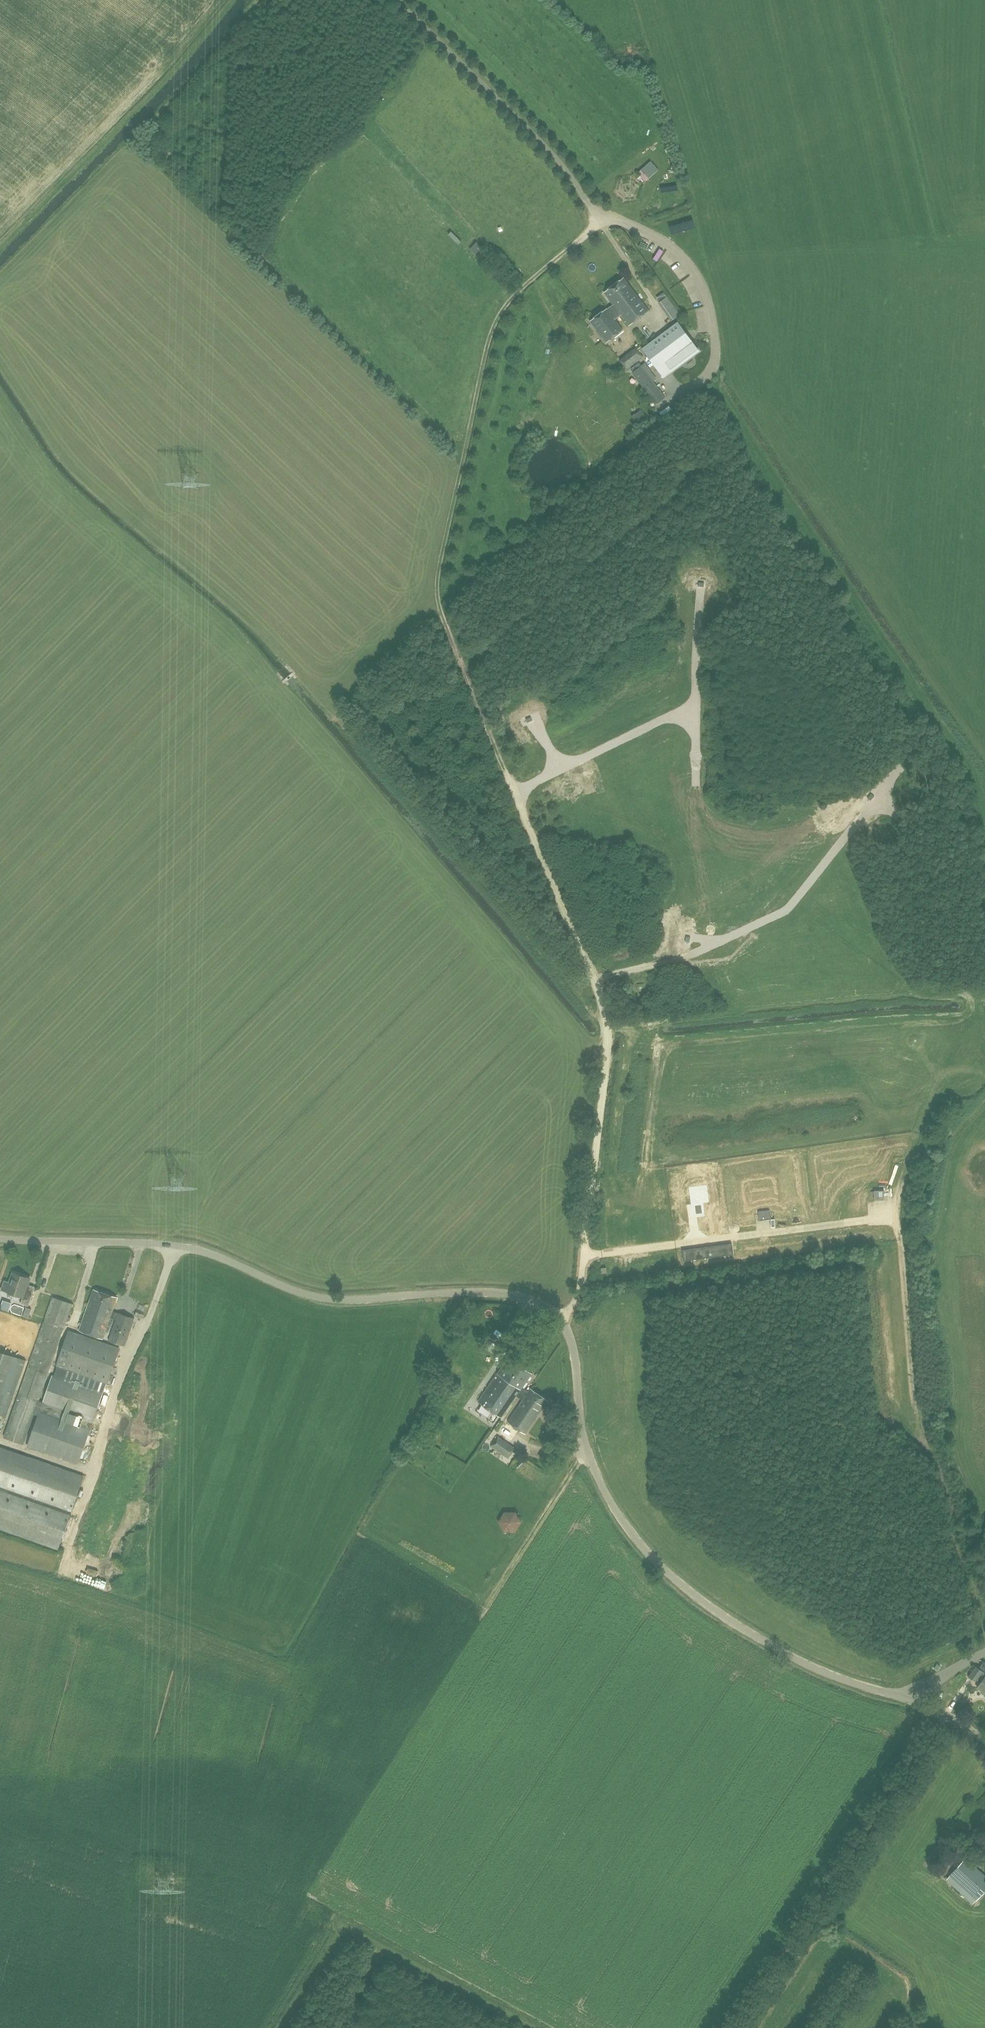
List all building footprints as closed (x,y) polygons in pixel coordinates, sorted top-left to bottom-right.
[(637,98),(643,91),(632,80),(626,86),(637,98)] [(664,198),(659,200),(665,211),(669,209),(664,198)] [(606,343),(623,330),(613,317),(619,312),(629,326),(649,311),(623,278),(604,293),(613,305),(607,310),(607,309),(590,322),(606,343)] [(700,350),(679,323),(643,350),(663,378),(700,350)] [(620,360),(627,369),(643,357),(636,347),(620,360)] [(665,396),(654,381),(644,389),(656,404),(665,396)] [(759,1214),(759,1220),(771,1218),(770,1213),(784,1211),(779,1173),(739,1178),(744,1216),(759,1214)] [(874,1195),(874,1200),(884,1199),(884,1190),(874,1191),(870,1191),(870,1195),(874,1195)] [(683,1250),(684,1260),(733,1254),(732,1244),(683,1250)] [(26,1291),(31,1277),(14,1272),(10,1282),(4,1280),(1,1288),(23,1296),(21,1302),(29,1305),(33,1293),(26,1291)] [(94,1288),(80,1330),(103,1338),(111,1317),(113,1310),(117,1296),(94,1288)] [(3,1300),(0,1308),(9,1311),(11,1303),(3,1300)] [(18,1356),(0,1350),(0,1407),(18,1356)] [(517,1395),(523,1386),(532,1372),(509,1357),(478,1401),(502,1417),(517,1395)] [(59,1376),(68,1378),(70,1370),(62,1367),(59,1376)] [(49,1391),(44,1389),(41,1399),(65,1409),(71,1394),(51,1386),(49,1391)] [(529,1391),(523,1386),(517,1395),(523,1400),(508,1422),(526,1433),(549,1400),(531,1388),(529,1391)] [(109,1405),(112,1395),(107,1394),(104,1404),(109,1405)] [(9,1434),(9,1435),(21,1436),(21,1437),(29,1438),(32,1428),(48,1429),(48,1425),(36,1421),(35,1425),(32,1425),(32,1415),(15,1415),(9,1434)] [(544,1437),(552,1438),(553,1431),(546,1429),(544,1437)] [(498,1436),(491,1447),(508,1458),(515,1447),(498,1436)] [(976,1666),(969,1676),(976,1681),(977,1679),(981,1682),(977,1687),(984,1692),(984,1672),(976,1666)] [(964,1682),(958,1687),(965,1695),(971,1690),(964,1682)] [(949,1844),(943,1840),(934,1852),(940,1856),(949,1844)] [(966,1857),(950,1875),(976,1899),(984,1890),(984,1875),(966,1857)]
